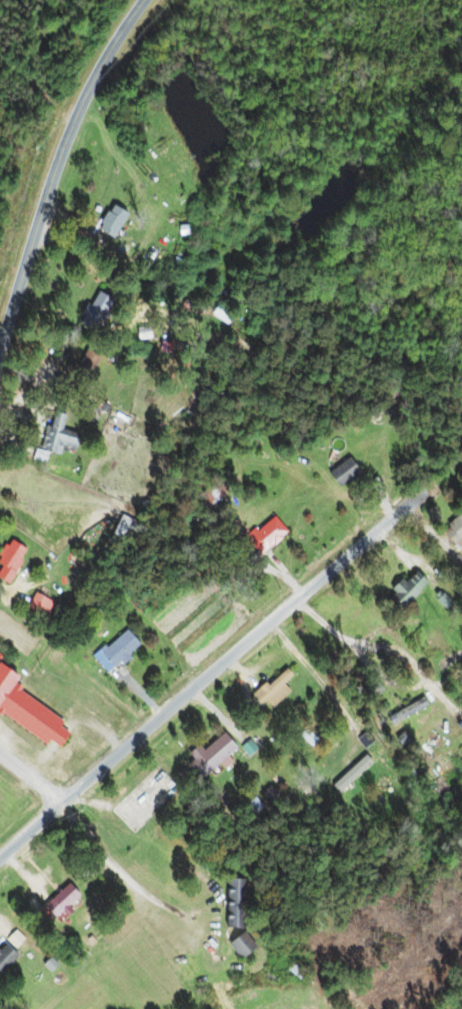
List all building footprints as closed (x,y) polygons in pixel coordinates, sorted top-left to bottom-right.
[(92,229),(108,240),(125,215),(109,204),(92,229)] [(207,314),(224,326),(231,315),(214,304),(207,314)] [(70,384),(87,388),(95,353),(79,349),(70,384)] [(78,436),(60,431),(64,417),(50,413),(39,453),(34,451),(32,460),(42,463),(45,453),(58,457),(61,448),(73,451),(78,436)] [(323,473),(333,490),(357,476),(347,459),(323,473)] [(196,495),(202,506),(222,497),(216,485),(196,495)] [(438,531),(456,553),(461,548),(461,511),(438,531)] [(115,549),(133,527),(122,518),(104,540),(115,549)] [(254,555),(283,538),(272,519),(243,537),(254,555)] [(25,551),(7,541),(0,555),(0,582),(6,586),(25,551)] [(424,584),(410,571),(379,601),(393,615),(424,584)] [(50,603),(31,595),(25,611),(44,618),(50,603)] [(137,645),(121,629),(91,659),(107,675),(137,645)] [(41,746),(45,742),(54,749),(65,734),(54,727),(58,722),(17,692),(20,688),(11,682),(15,677),(0,666),(0,716),(41,746)] [(252,695),(259,704),(263,702),(269,709),(288,693),(280,684),(289,677),(282,669),(252,695)] [(234,748),(221,733),(185,764),(198,779),(234,748)] [(420,788),(430,801),(446,788),(436,775),(420,788)] [(221,930),(240,930),(242,881),(222,880),(221,930)] [(77,895),(65,884),(40,908),(51,919),(58,912),(64,918),(70,911),(66,907),(77,895)] [(253,948),(241,932),(224,944),(236,960),(253,948)] [(1,944),(0,945),(0,973),(15,957),(1,944)]
